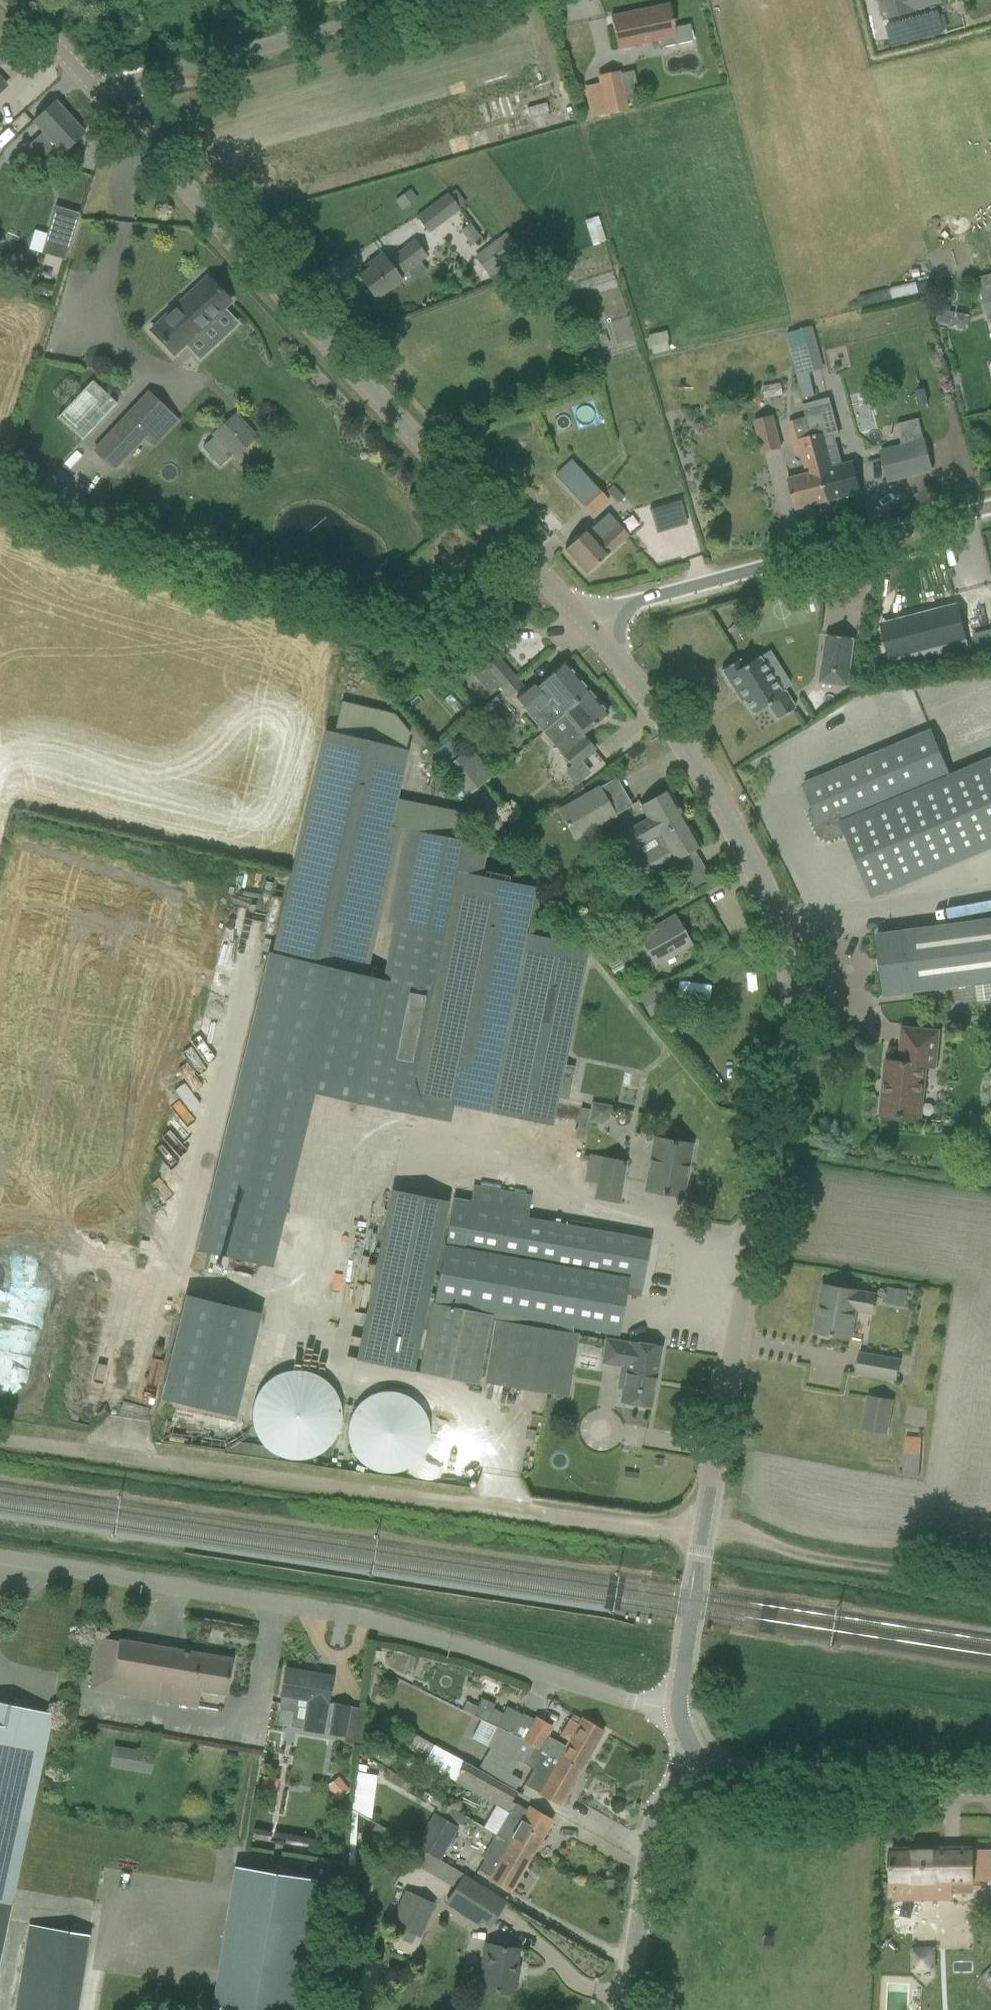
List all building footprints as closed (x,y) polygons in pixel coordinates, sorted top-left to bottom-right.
[(917,12),(917,11),(943,3),(942,0),(878,0),(884,21),(917,12)] [(669,4),(611,16),(615,36),(618,48),(660,39),(662,47),(678,44),(693,40),(690,24),(674,27),(673,24),(669,4)] [(598,76),(606,114),(627,110),(620,71),(598,76)] [(42,134),(29,146),(48,167),(61,155),(71,146),(85,132),(56,100),(41,114),(32,123),(42,134)] [(417,217),(429,232),(466,203),(456,190),(449,195),(448,194),(417,217)] [(54,211),(39,258),(64,266),(79,218),(54,211)] [(588,219),(594,243),(606,240),(600,216),(588,219)] [(475,222),(461,227),(468,244),(482,238),(475,222)] [(474,257),(493,282),(510,269),(514,274),(525,266),(521,260),(525,258),(505,233),(474,257)] [(359,277),(376,299),(392,287),(401,280),(398,276),(426,256),(415,241),(388,261),(382,254),(368,265),(370,268),(359,277)] [(562,266),(543,272),(548,285),(567,279),(562,266)] [(977,278),(977,279),(984,305),(989,324),(990,323),(990,274),(977,278)] [(195,290),(152,330),(175,353),(201,329),(214,342),(237,321),(224,307),(232,300),(210,276),(195,290)] [(940,309),(936,322),(951,326),(954,313),(940,309)] [(803,328),(786,333),(797,372),(808,369),(813,367),(803,328)] [(668,331),(651,334),(654,353),(671,350),(668,331)] [(58,417),(82,439),(116,403),(92,381),(58,417)] [(811,382),(800,385),(803,397),(803,398),(815,395),(811,382)] [(94,451),(112,470),(126,456),(144,436),(154,447),(178,422),(148,393),(94,451)] [(829,398),(803,405),(806,417),(807,417),(811,435),(829,501),(862,492),(853,461),(829,467),(828,462),(832,461),(826,440),(840,436),(829,398)] [(235,417),(202,447),(220,467),(253,436),(235,417)] [(756,421),(764,452),(781,448),(773,417),(756,421)] [(791,490),(796,510),(829,501),(811,435),(807,417),(806,417),(789,421),(798,456),(803,454),(806,468),(810,467),(812,472),(788,478),(791,490)] [(924,440),(880,451),(889,482),(933,471),(924,440)] [(579,500),(592,514),(608,500),(595,485),(579,500)] [(580,536),(565,549),(587,573),(606,555),(622,541),(624,539),(628,535),(618,524),(608,513),(589,530),(588,529),(580,536)] [(958,605),(878,626),(890,670),(940,657),(942,663),(971,656),(958,605)] [(972,656),(990,651),(990,629),(966,635),(972,656)] [(835,671),(838,672),(838,669),(850,671),(855,638),(827,634),(823,667),(835,669),(835,671)] [(768,705),(777,719),(795,708),(784,690),(781,692),(759,656),(744,666),(740,659),(722,670),(735,692),(738,690),(753,714),(768,705)] [(497,657),(475,676),(491,694),(498,688),(503,694),(508,699),(523,686),(518,681),(497,657)] [(544,732),(565,714),(563,711),(589,690),(566,662),(540,684),(537,681),(516,699),(540,728),(544,732)] [(447,666),(448,677),(465,676),(464,665),(447,666)] [(563,755),(573,766),(580,761),(595,748),(583,734),(608,713),(589,690),(563,711),(565,714),(544,732),(563,755)] [(483,707),(487,712),(500,701),(496,696),(483,707)] [(873,896),(990,847),(990,759),(951,776),(931,729),(822,776),(804,784),(815,810),(809,812),(810,813),(820,836),(830,840),(847,833),(873,896)] [(407,751),(326,731),(272,953),(367,975),(402,826),(390,823),(407,751)] [(447,766),(469,793),(492,775),(470,748),(447,766)] [(558,811),(574,839),(616,815),(600,787),(558,811)] [(469,796),(496,830),(506,823),(478,788),(469,796)] [(616,837),(626,853),(685,819),(668,790),(641,805),(648,818),(616,837)] [(630,863),(640,881),(656,872),(655,871),(673,861),(673,862),(684,856),(701,846),(685,819),(626,853),(631,862),(630,863)] [(454,1106),(544,1124),(549,1101),(556,1102),(557,1098),(567,1100),(574,1066),(563,1064),(587,945),(533,935),(542,893),(535,891),(536,887),(482,876),(488,845),(407,829),(387,921),(394,923),(383,982),(358,1103),(450,1122),(454,1106)] [(640,936),(655,964),(690,944),(674,916),(640,936)] [(883,996),(953,987),(954,995),(990,990),(990,919),(875,935),(883,996)] [(269,954),(199,1247),(272,1263),(313,1092),(358,1103),(383,982),(269,954)] [(619,957),(606,964),(612,977),(625,970),(619,957)] [(671,1002),(658,982),(635,998),(648,1018),(671,1002)] [(954,995),(955,1004),(975,1001),(976,1005),(990,1003),(990,990),(954,995)] [(882,1116),(920,1119),(926,1065),(935,1066),(939,1032),(924,1031),(904,1029),(901,1062),(887,1061),(882,1116)] [(613,1105),(582,1102),(578,1138),(586,1138),(588,1118),(611,1121),(613,1105)] [(645,1190),(683,1196),(692,1144),(654,1138),(645,1190)] [(595,1197),(619,1202),(626,1161),(589,1154),(584,1181),(597,1184),(595,1197)] [(419,1372),(477,1384),(490,1320),(491,1312),(618,1334),(626,1293),(641,1296),(651,1240),(528,1218),(531,1196),(473,1186),(470,1202),(454,1199),(446,1245),(444,1245),(434,1302),(419,1372)] [(392,1189),(356,1359),(413,1371),(449,1201),(392,1189)] [(832,1335),(850,1339),(856,1308),(873,1311),(876,1295),(859,1292),(859,1291),(825,1285),(816,1333),(820,1333),(821,1337),(829,1338),(832,1335)] [(888,1287),(885,1303),(891,1304),(905,1307),(908,1290),(888,1287)] [(185,1304),(160,1408),(234,1426),(259,1322),(185,1304)] [(485,1382),(549,1393),(554,1362),(572,1365),(577,1334),(572,1333),(573,1326),(491,1312),(490,1320),(495,1321),(485,1382)] [(660,1348),(605,1338),(600,1364),(619,1367),(616,1388),(623,1389),(621,1401),(650,1406),(660,1348)] [(857,1372),(896,1379),(900,1360),(860,1353),(857,1372)] [(252,1402),(251,1410),(251,1418),(252,1427),(255,1435),(260,1442),(266,1448),(272,1453),(280,1457),(288,1459),(297,1460),(305,1459),(313,1456),(320,1453),(327,1447),(333,1441),(337,1434),(340,1426),(342,1418),(342,1409),(340,1401),(337,1393),(332,1386),(327,1380),(320,1375),(312,1371),(304,1369),(296,1368),(287,1369),(279,1372),(272,1375),(265,1380),(260,1387),(255,1394),(252,1402)] [(395,1391),(387,1391),(379,1392),(372,1394),(366,1398),(360,1403),(355,1408),(351,1415),(348,1422),(347,1430),(348,1437),(349,1445),(352,1452),(356,1458),(362,1463),(368,1468),(375,1471),(382,1473),(390,1473),(397,1472),(405,1470),(411,1466),(417,1461),(422,1456),(426,1449),(428,1442),(430,1434),(429,1427),(428,1419),(425,1412),(420,1406),(415,1401),(409,1396),(402,1393),(395,1391)] [(863,1428),(886,1432),(892,1400),(868,1396),(863,1428)] [(906,1472),(922,1473),(923,1435),(907,1435),(906,1472)] [(91,1689),(198,1707),(200,1689),(225,1693),(231,1659),(100,1637),(91,1689)] [(303,1729),(322,1733),(332,1677),(286,1669),(281,1695),(308,1700),(303,1729)] [(465,1701),(461,1709),(474,1715),(478,1707),(465,1701)] [(53,1714),(0,1702),(0,1957),(53,1714)] [(329,1733),(345,1736),(350,1706),(334,1704),(329,1733)] [(503,1713),(496,1727),(499,1729),(514,1736),(524,1715),(506,1706),(503,1713)] [(535,1720),(524,1741),(559,1758),(581,1770),(603,1731),(581,1719),(578,1725),(573,1722),(568,1720),(559,1735),(568,1740),(565,1746),(547,1735),(551,1727),(536,1718),(535,1720)] [(490,1747),(478,1769),(506,1785),(511,1775),(517,1761),(534,1769),(525,1784),(543,1795),(560,1805),(581,1770),(559,1758),(524,1741),(514,1736),(499,1729),(490,1747)] [(413,1734),(409,1741),(430,1754),(425,1764),(454,1781),(465,1762),(414,1733),(413,1734)] [(158,1751),(113,1744),(109,1768),(154,1776),(158,1751)] [(465,1762),(454,1781),(508,1812),(514,1802),(511,1801),(517,1791),(515,1790),(506,1785),(478,1769),(465,1762)] [(352,1808),(370,1819),(376,1776),(356,1772),(352,1808)] [(262,1776),(260,1791),(276,1794),(278,1779),(262,1776)] [(338,1777),(327,1786),(338,1799),(349,1790),(338,1777)] [(508,1812),(496,1834),(510,1842),(532,1855),(552,1821),(534,1811),(528,1807),(526,1810),(514,1802),(508,1812)] [(415,1846),(440,1861),(459,1827),(433,1813),(415,1846)] [(489,1878),(512,1891),(532,1855),(510,1842),(496,1834),(482,1858),(485,1859),(478,1870),(490,1877),(489,1878)] [(480,1920),(490,1926),(505,1903),(440,1862),(440,1861),(415,1846),(408,1860),(455,1887),(445,1902),(478,1922),(480,1920)] [(972,1849),(892,1850),(892,1900),(952,1899),(952,1893),(972,1893),(972,1849)] [(233,1866),(211,2007),(232,2009),(295,2009),(316,1879),(233,1866)] [(390,1923),(419,1936),(433,1904),(404,1891),(390,1923)] [(346,1921),(343,1924),(344,1929),(348,1930),(352,1928),(351,1922),(346,1921)] [(88,1934),(30,1924),(15,2009),(75,2009),(88,1934)] [(482,1988),(514,1993),(516,1978),(514,1977),(518,1949),(486,1944),(482,1971),(484,1972),(482,1988)] [(935,1945),(913,1946),(915,1969),(936,1968),(935,1945)]
